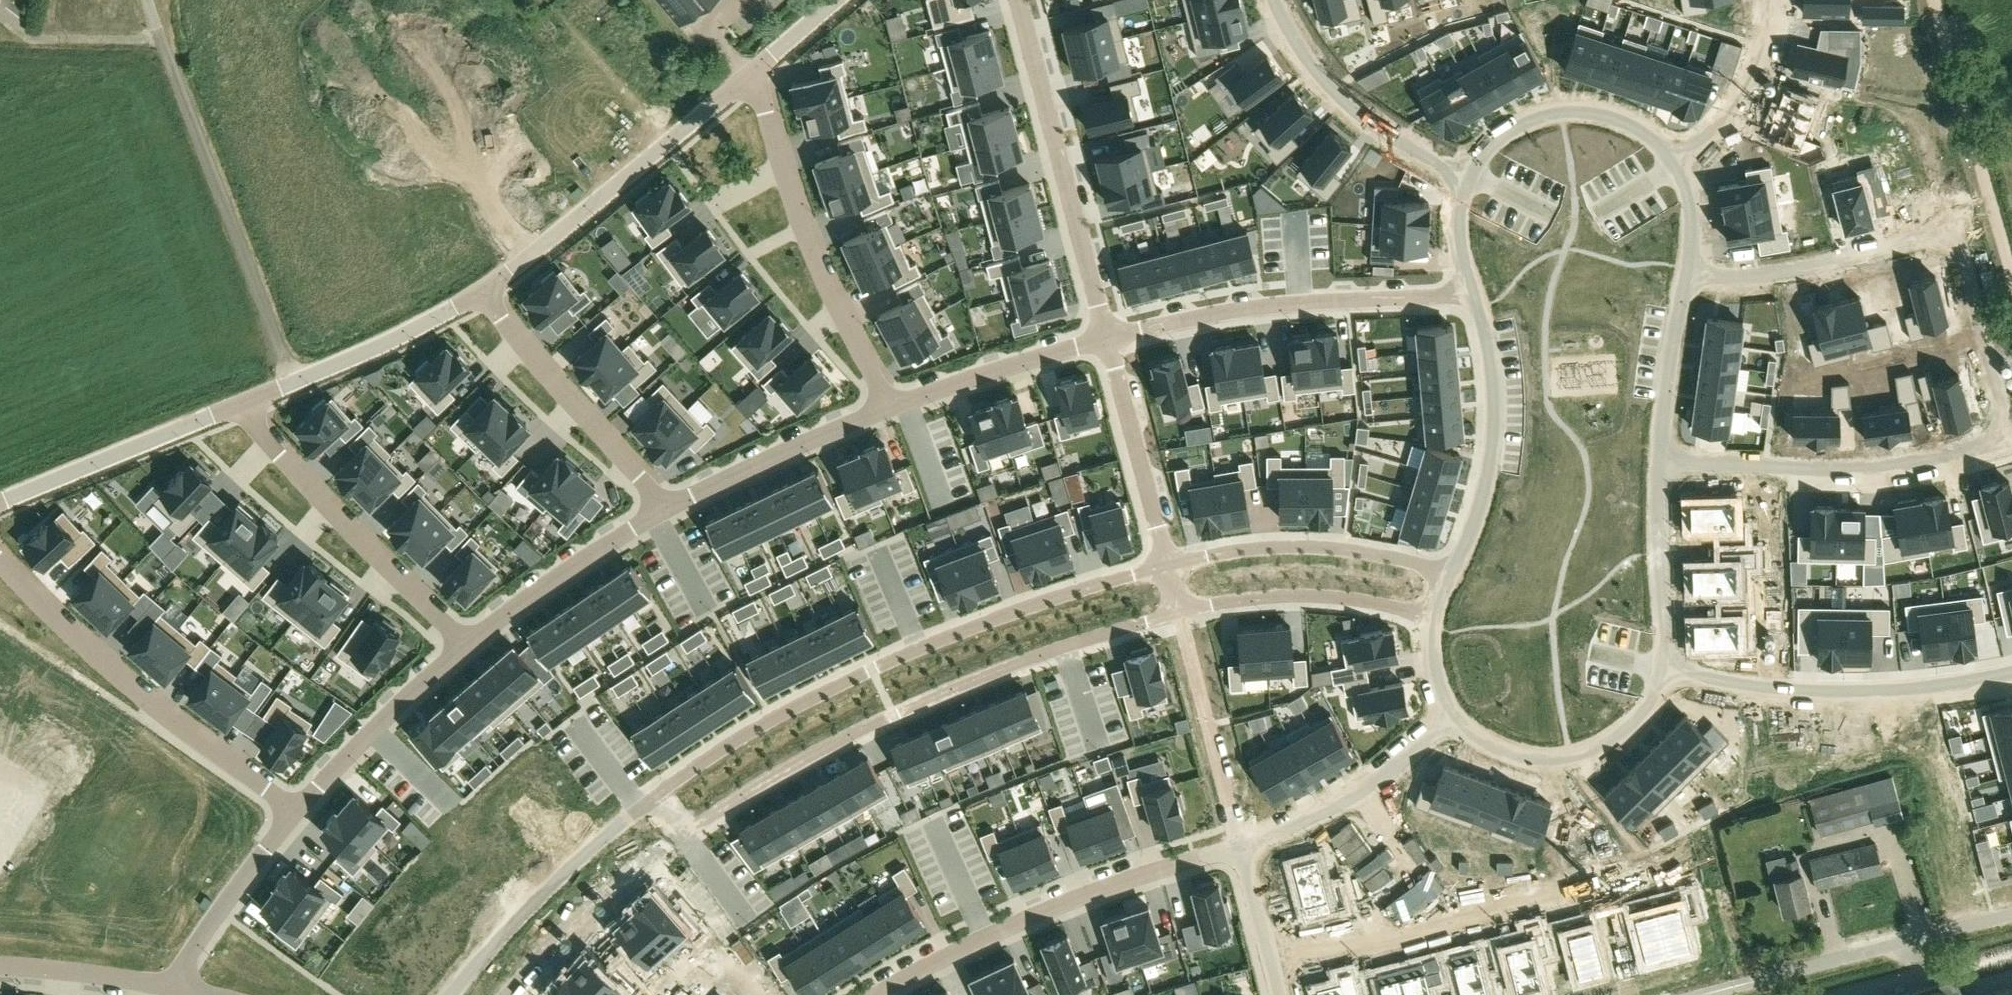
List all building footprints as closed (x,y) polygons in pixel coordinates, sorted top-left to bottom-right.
[(697,8),(700,11),(712,0),(662,0),(680,22),(697,8)] [(929,25),(969,14),(966,0),(922,0),(929,25)] [(1062,35),(1066,51),(1123,36),(1114,0),(1112,0),(1091,5),(1094,19),(1064,26),(1066,34),(1062,35)] [(1188,20),(1242,7),(1240,0),(1183,0),(1188,20)] [(1313,5),(1317,4),(1323,26),(1362,16),(1357,0),(1311,0),(1313,5)] [(1373,22),(1388,18),(1386,9),(1410,3),(1409,0),(1368,0),(1373,22)] [(1601,6),(1609,8),(1611,1),(1612,0),(1603,0),(1601,6)] [(1683,13),(1707,10),(1705,0),(1681,0),(1683,13)] [(1802,11),(1847,12),(1847,0),(1802,0),(1802,11)] [(1609,8),(1608,13),(1616,15),(1619,4),(1611,1),(1609,8)] [(1883,3),(1883,21),(1903,22),(1904,3),(1883,3)] [(1242,7),(1188,20),(1197,56),(1221,50),(1217,37),(1247,29),(1242,7)] [(1496,12),(1498,20),(1510,17),(1508,9),(1496,12)] [(1643,24),(1651,27),(1655,15),(1647,13),(1643,24)] [(1663,18),(1655,15),(1651,27),(1659,30),(1663,18)] [(1493,31),(1490,19),(1482,22),(1485,33),(1493,31)] [(1579,20),(1563,68),(1587,76),(1603,28),(1579,20)] [(959,25),(935,32),(939,44),(940,44),(946,67),(996,54),(990,30),(963,37),(959,25)] [(1687,39),(1695,41),(1698,30),(1690,27),(1687,39)] [(1603,28),(1587,76),(1609,83),(1625,35),(1624,35),(1621,44),(1601,37),(1604,28),(1603,28)] [(1799,43),(1793,72),(1814,76),(1813,80),(1836,85),(1837,82),(1840,83),(1840,81),(1847,54),(1846,54),(1847,51),(1848,44),(1860,44),(1860,28),(1829,28),(1829,43),(1827,50),(1799,43)] [(1520,29),(1499,41),(1523,85),(1545,73),(1520,29)] [(1455,41),(1450,30),(1443,34),(1448,45),(1455,41)] [(1443,34),(1435,37),(1441,48),(1448,45),(1443,34)] [(1625,35),(1609,83),(1631,90),(1646,42),(1625,35)] [(1123,36),(1066,51),(1070,65),(1073,65),(1075,72),(1105,65),(1109,78),(1132,72),(1123,36)] [(1726,39),(1716,70),(1731,75),(1732,75),(1733,72),(1742,44),(1726,39)] [(1499,41),(1479,52),(1503,96),(1523,85),(1499,41)] [(1646,42),(1631,90),(1652,97),(1665,58),(1644,51),(1647,42),(1646,42)] [(1422,44),(1415,48),(1421,59),(1428,55),(1422,44)] [(1462,67),(1461,67),(1483,107),(1503,96),(1479,52),(1478,53),(1482,61),(1464,71),(1462,67)] [(996,54),(946,67),(947,70),(952,90),(951,91),(954,104),(978,98),(975,86),(1003,78),(996,54)] [(1234,62),(1215,76),(1223,87),(1227,84),(1242,105),(1283,76),(1268,54),(1242,73),(1234,62)] [(1665,58),(1652,97),(1673,104),(1672,106),(1673,106),(1688,61),(1687,61),(1685,65),(1665,58)] [(822,77),(792,85),(798,109),(848,96),(842,73),(847,72),(843,59),(823,64),(819,65),(822,77)] [(1688,61),(1673,106),(1694,113),(1695,111),(1698,112),(1712,69),(1688,61)] [(1440,74),(1439,74),(1465,121),(1465,120),(1464,118),(1483,107),(1461,67),(1442,78),(1440,74)] [(1366,71),(1356,76),(1357,77),(1368,86),(1373,83),(1367,72),(1366,71)] [(1439,74),(1417,86),(1441,130),(1444,129),(1445,131),(1465,121),(1439,74)] [(1113,96),(1083,103),(1089,129),(1138,117),(1132,93),(1141,91),(1138,76),(1110,83),(1113,96)] [(1795,158),(1809,163),(1833,153),(1828,139),(1811,135),(1819,98),(1784,90),(1781,105),(1778,105),(1775,122),(1777,122),(1774,137),(1798,143),(1795,158)] [(1295,92),(1254,129),(1270,147),(1267,150),(1277,161),(1298,142),(1289,132),(1312,111),(1295,92)] [(848,96),(798,109),(798,110),(803,109),(809,132),(836,125),(839,137),(841,136),(868,128),(864,116),(854,119),(848,96)] [(979,102),(946,111),(950,124),(960,121),(966,144),(1016,131),(1010,107),(983,114),(979,102)] [(1127,149),(1097,157),(1103,180),(1152,168),(1146,145),(1151,144),(1147,130),(1124,136),(1127,149)] [(1331,130),(1296,172),(1327,197),(1342,179),(1331,170),(1351,146),(1331,130)] [(971,160),(956,163),(961,182),(974,179),(974,180),(998,174),(995,162),(1023,155),(1016,131),(966,144),(967,144),(971,160)] [(842,154),(815,163),(823,186),(819,188),(819,189),(872,170),(864,148),(866,147),(862,135),(838,142),(842,154)] [(1748,180),(1719,185),(1722,206),(1725,205),(1726,212),(1778,203),(1771,164),(1745,169),(1748,180)] [(1152,168),(1103,180),(1109,203),(1139,195),(1142,208),(1166,203),(1162,189),(1157,190),(1152,168)] [(872,170),(819,189),(827,212),(858,201),(863,213),(894,200),(890,189),(880,192),(872,170)] [(1873,222),(1861,177),(1831,185),(1843,230),(1873,222)] [(999,178),(976,185),(978,194),(980,194),(986,218),(987,221),(1036,207),(1030,183),(1003,190),(999,178)] [(638,204),(632,209),(649,232),(645,235),(653,245),(672,231),(665,221),(679,211),(690,203),(681,192),(679,190),(678,191),(670,181),(651,195),(649,192),(636,201),(638,204)] [(1260,182),(1252,190),(1255,201),(1266,187),(1260,182)] [(1375,184),(1373,223),(1428,226),(1429,202),(1398,200),(1399,186),(1375,184)] [(1227,195),(1215,198),(1217,206),(1229,203),(1227,195)] [(1215,198),(1204,201),(1206,209),(1217,206),(1215,198)] [(1727,219),(1725,219),(1728,239),(1757,234),(1760,252),(1790,247),(1787,228),(1782,228),(1778,203),(1726,212),(1727,219)] [(1185,206),(1174,209),(1175,217),(1187,214),(1185,206)] [(1036,207),(987,221),(992,243),(991,244),(994,257),(1018,251),(1015,239),(1043,232),(1036,207)] [(869,229),(844,241),(854,263),(901,242),(900,242),(896,243),(887,223),(893,220),(888,209),(865,218),(869,229)] [(1174,209),(1162,212),(1164,220),(1175,217),(1174,209)] [(1144,217),(1132,220),(1134,228),(1145,225),(1144,217)] [(1132,220),(1120,223),(1122,231),(1134,228),(1132,220)] [(1373,223),(1371,260),(1394,261),(1395,247),(1426,249),(1428,226),(1373,223)] [(676,236),(657,250),(682,284),(723,253),(716,242),(718,241),(709,229),(707,227),(683,246),(676,236)] [(1247,229),(1226,235),(1235,270),(1256,265),(1247,229)] [(1226,235),(1203,241),(1213,276),(1235,270),(1226,235)] [(1203,241),(1182,246),(1192,281),(1213,276),(1203,241)] [(901,242),(854,263),(864,286),(890,275),(895,286),(921,273),(916,261),(910,264),(901,242)] [(1182,246),(1161,252),(1171,287),(1192,281),(1182,246)] [(623,248),(610,257),(619,269),(632,260),(623,248)] [(1161,252),(1141,257),(1150,292),(1171,287),(1161,252)] [(965,253),(954,256),(959,269),(969,266),(965,253)] [(1020,255),(986,264),(990,277),(1001,274),(1007,297),(1061,283),(1061,282),(1056,283),(1050,260),(1023,267),(1020,255)] [(641,257),(622,272),(630,281),(643,271),(649,267),(641,257)] [(1141,257),(1119,263),(1129,298),(1150,292),(1141,257)] [(1374,263),(1373,271),(1383,272),(1384,264),(1374,263)] [(544,283),(525,298),(533,308),(531,309),(533,311),(542,322),(566,304),(573,313),(592,298),(584,288),(581,291),(562,268),(557,273),(554,270),(541,280),(544,283)] [(710,281),(691,296),(699,306),(703,303),(721,325),(758,295),(750,285),(752,284),(741,271),(717,290),(710,281)] [(1916,311),(1904,314),(1910,337),(1924,334),(1922,326),(1949,319),(1937,272),(1907,280),(1916,311)] [(903,301),(878,315),(890,337),(935,312),(924,291),(926,291),(919,279),(897,291),(903,301)] [(1061,283),(1007,297),(1007,298),(1011,297),(1017,319),(1011,320),(1015,334),(1039,327),(1035,315),(1067,307),(1061,283)] [(1860,293),(1836,300),(1850,355),(1851,354),(1850,349),(1872,344),(1873,348),(1892,343),(1886,320),(1868,325),(1860,293)] [(1820,338),(1808,341),(1814,364),(1850,355),(1836,300),(1811,306),(1820,338)] [(742,337),(731,347),(759,378),(777,362),(769,353),(792,333),(790,331),(780,320),(779,321),(770,312),(742,337)] [(935,312),(890,337),(902,359),(927,345),(933,356),(955,344),(948,332),(943,335),(932,315),(936,313),(935,312)] [(596,340),(575,359),(579,364),(577,365),(588,378),(590,377),(622,349),(607,331),(614,325),(606,316),(588,331),(596,340)] [(1709,317),(1705,340),(1740,345),(1744,322),(1709,317)] [(1453,325),(1417,328),(1420,351),(1455,348),(1453,325)] [(1315,336),(1314,336),(1319,388),(1342,386),(1342,391),(1355,390),(1353,364),(1340,366),(1337,333),(1334,334),(1334,331),(1315,333),(1315,336)] [(1293,371),(1281,372),(1284,398),(1297,396),(1296,391),(1319,388),(1314,336),(1289,339),(1293,371)] [(1784,348),(1783,337),(1775,338),(1776,350),(1784,348)] [(1705,340),(1702,361),(1737,366),(1740,345),(1705,340)] [(622,349),(590,377),(606,395),(627,377),(635,386),(657,367),(648,357),(645,360),(630,342),(622,349)] [(1258,342),(1235,345),(1244,397),(1266,393),(1267,399),(1280,397),(1276,371),(1263,373),(1258,342)] [(1216,381),(1205,383),(1209,409),(1222,407),(1221,401),(1244,397),(1235,345),(1233,346),(1232,344),(1214,347),(1214,349),(1211,349),(1216,381)] [(1357,345),(1359,357),(1367,356),(1365,344),(1357,345)] [(418,373),(409,381),(438,412),(455,395),(447,387),(470,366),(460,355),(458,354),(456,355),(447,346),(430,362),(427,359),(416,370),(418,373)] [(1455,348),(1420,351),(1421,372),(1457,369),(1455,348)] [(781,366),(763,382),(771,391),(775,388),(794,410),(800,405),(802,408),(815,398),(812,395),(830,379),(821,369),(823,368),(821,366),(812,355),(801,364),(789,375),(781,366)] [(1155,374),(1153,374),(1158,397),(1161,396),(1164,410),(1190,404),(1192,408),(1205,405),(1198,380),(1187,383),(1180,355),(1161,359),(1161,362),(1153,364),(1155,374)] [(1368,368),(1367,356),(1359,357),(1360,369),(1368,368)] [(1766,370),(1774,371),(1776,359),(1768,358),(1766,370)] [(1702,361),(1699,382),(1734,387),(1737,366),(1702,361)] [(1457,369),(1421,372),(1423,394),(1459,391),(1457,369)] [(1774,371),(1766,370),(1765,382),(1773,383),(1774,371)] [(1931,370),(1917,374),(1923,397),(1935,394),(1944,425),(1972,418),(1959,371),(1933,378),(1931,370)] [(1913,374),(1899,377),(1904,401),(1918,398),(1913,374)] [(1066,410),(1055,412),(1061,436),(1072,433),(1070,422),(1099,416),(1089,376),(1060,383),(1066,410)] [(654,406),(634,425),(637,429),(636,431),(646,442),(648,441),(650,443),(688,407),(663,381),(646,398),(654,406)] [(1849,381),(1835,382),(1837,406),(1851,404),(1849,381)] [(1699,382),(1696,404),(1731,409),(1734,387),(1699,382)] [(757,384),(736,403),(747,416),(768,396),(757,384)] [(1370,387),(1362,388),(1364,400),(1372,399),(1370,387)] [(1459,391),(1423,394),(1425,415),(1461,412),(1459,391)] [(467,407),(450,425),(476,450),(512,412),(495,395),(489,401),(475,416),(467,407)] [(1018,395),(995,402),(1010,449),(1009,449),(1010,453),(1034,446),(1045,442),(1038,419),(1027,423),(1018,395)] [(315,412),(297,427),(306,437),(304,438),(305,440),(315,451),(338,431),(346,440),(364,424),(356,415),(352,418),(332,396),(327,401),(324,398),(312,409),(315,412)] [(1373,411),(1372,399),(1364,400),(1365,412),(1373,411)] [(1761,413),(1769,414),(1770,402),(1762,401),(1761,413)] [(981,438),(970,442),(979,469),(990,465),(987,456),(1009,449),(1010,449),(995,402),(972,410),(981,438)] [(1696,404),(1693,426),(1728,431),(1731,409),(1696,404)] [(1908,404),(1860,410),(1865,440),(1912,433),(1908,404)] [(650,443),(648,445),(660,457),(662,455),(666,460),(687,441),(695,450),(716,430),(707,420),(703,424),(688,407),(650,443)] [(1792,409),(1792,438),(1840,438),(1840,409),(1792,409)] [(512,412),(476,450),(477,450),(480,447),(497,463),(494,466),(502,474),(519,457),(510,449),(529,428),(525,424),(526,422),(514,410),(512,412)] [(1461,412),(1425,415),(1428,438),(1463,435),(1461,412)] [(427,413),(413,426),(423,437),(437,423),(427,413)] [(1767,426),(1769,414),(1761,413),(1759,425),(1767,426)] [(357,452),(337,471),(342,476),(340,478),(352,490),(354,488),(388,455),(371,438),(378,432),(369,423),(349,443),(357,452)] [(1211,423),(1203,424),(1206,438),(1213,437),(1211,423)] [(1364,426),(1357,425),(1356,433),(1368,434),(1369,426),(1364,426)] [(1253,433),(1255,445),(1268,443),(1266,431),(1253,433)] [(1367,442),(1368,434),(1356,433),(1355,441),(1367,442)] [(885,442),(862,451),(880,496),(881,496),(902,487),(904,492),(915,487),(906,465),(895,470),(885,442)] [(1426,445),(1420,466),(1454,476),(1460,455),(1426,445)] [(851,487),(836,493),(846,516),(883,500),(881,496),(880,496),(862,451),(840,460),(851,487)] [(531,468),(516,486),(543,509),(576,470),(576,469),(578,468),(565,457),(563,458),(558,454),(540,476),(531,468)] [(1267,454),(1267,485),(1280,484),(1280,517),(1306,517),(1306,464),(1281,464),(1281,454),(1267,454)] [(1306,464),(1306,517),(1309,517),(1309,519),(1329,519),(1329,516),(1333,517),(1333,484),(1345,484),(1345,454),(1330,454),(1330,464),(1306,464)] [(388,455),(354,488),(371,506),(391,486),(399,494),(416,477),(408,469),(404,472),(388,455)] [(1240,466),(1215,471),(1224,521),(1237,519),(1237,522),(1247,521),(1247,517),(1250,517),(1244,485),(1257,483),(1253,458),(1239,461),(1240,466)] [(1359,472),(1367,473),(1368,461),(1360,460),(1359,472)] [(164,529),(150,544),(162,557),(178,542),(172,536),(177,530),(180,533),(197,515),(198,514),(189,506),(205,489),(209,485),(212,481),(208,477),(210,474),(199,463),(196,466),(192,461),(185,469),(183,467),(167,483),(169,485),(163,492),(155,499),(175,518),(164,529)] [(1189,464),(1175,467),(1180,496),(1192,494),(1197,525),(1201,525),(1201,527),(1224,523),(1224,521),(1215,471),(1214,471),(1215,476),(1191,480),(1189,464)] [(1420,466),(1414,487),(1448,497),(1454,476),(1420,466)] [(815,510),(834,501),(819,468),(799,478),(815,510)] [(576,470),(543,509),(544,510),(547,506),(564,521),(558,528),(567,536),(586,514),(577,507),(595,485),(576,470)] [(1078,471),(1064,475),(1067,485),(1081,482),(1078,471)] [(1365,485),(1367,473),(1359,472),(1357,484),(1365,485)] [(815,510),(799,478),(781,486),(796,519),(815,510)] [(1977,516),(1983,541),(2011,533),(2011,489),(2009,479),(2000,482),(2000,479),(1981,484),(1988,513),(1977,516)] [(410,505),(390,525),(394,530),(393,531),(405,544),(406,542),(407,542),(440,509),(424,492),(427,489),(419,480),(402,497),(410,505)] [(796,519),(781,486),(762,495),(778,528),(796,519)] [(1414,487),(1408,508),(1442,518),(1448,497),(1414,487)] [(1362,507),(1364,495),(1356,494),(1354,506),(1362,507)] [(1923,500),(1920,500),(1929,552),(1930,552),(1929,547),(1953,543),(1953,548),(1967,545),(1963,520),(1950,522),(1946,496),(1942,496),(1942,494),(1923,497),(1923,500)] [(744,504),(759,536),(778,528),(762,495),(744,504)] [(1899,531),(1881,534),(1883,560),(1929,552),(1920,500),(1916,501),(1916,497),(1898,500),(1899,504),(1894,505),(1899,531)] [(1090,501),(1078,504),(1084,527),(1096,524),(1103,554),(1120,549),(1119,547),(1132,544),(1126,521),(1129,520),(1125,504),(1121,505),(1119,498),(1091,505),(1090,501)] [(1736,498),(1687,499),(1688,529),(1721,528),(1721,539),(1745,539),(1745,525),(1736,525),(1736,498)] [(205,522),(193,535),(223,562),(258,522),(255,520),(257,517),(240,501),(234,508),(219,524),(210,516),(205,522)] [(976,503),(966,507),(971,521),(981,517),(976,504),(976,503)] [(759,536),(744,504),(726,513),(741,545),(759,536)] [(1798,533),(1798,559),(1837,559),(1837,507),(1834,507),(1834,504),(1815,504),(1815,507),(1811,506),(1811,533),(1798,533)] [(1068,507),(1034,518),(1050,568),(1073,561),(1064,534),(1075,530),(1068,507)] [(1837,507),(1837,559),(1875,560),(1876,534),(1863,534),(1864,507),(1837,507)] [(1408,508),(1401,530),(1435,540),(1442,518),(1408,508)] [(440,509),(407,542),(423,559),(443,540),(452,548),(469,531),(460,522),(457,526),(440,509)] [(32,538),(25,545),(29,550),(26,552),(37,564),(40,561),(44,566),(62,549),(74,561),(96,541),(84,528),(84,527),(81,529),(64,510),(49,523),(47,521),(31,536),(32,538)] [(706,522),(722,554),(741,545),(726,513),(706,522)] [(1034,518),(1000,529),(1007,552),(1018,549),(1027,576),(1033,573),(1034,576),(1050,570),(1050,568),(1034,518)] [(258,522),(223,562),(253,588),(270,569),(261,560),(278,540),(276,538),(277,536),(264,525),(262,523),(260,524),(258,522)] [(991,532),(957,545),(976,594),(998,585),(988,559),(999,555),(991,532)] [(455,569),(443,582),(454,591),(455,593),(457,591),(466,600),(483,583),(485,586),(497,574),(494,571),(499,566),(477,545),(481,542),(472,533),(455,551),(464,559),(455,569)] [(840,535),(829,541),(835,551),(845,546),(840,535)] [(829,541),(818,546),(824,557),(835,551),(829,541)] [(957,545),(924,557),(932,580),(943,576),(953,602),(960,600),(960,602),(976,596),(976,594),(957,545)] [(94,575),(74,596),(76,598),(74,601),(86,612),(88,610),(91,612),(124,578),(111,565),(107,562),(112,557),(103,548),(103,547),(85,566),(94,575)] [(1722,561),(1689,562),(1690,591),(1738,590),(1737,563),(1746,563),(1745,548),(1721,549),(1722,561)] [(792,559),(797,570),(808,564),(803,554),(792,559)] [(792,559),(781,564),(787,575),(797,570),(792,559)] [(278,575),(262,595),(294,620),(326,579),(324,577),(325,575),(309,563),(307,564),(305,562),(288,583),(285,581),(278,575)] [(817,568),(822,579),(833,574),(828,563),(817,568)] [(633,606),(651,594),(631,564),(613,576),(633,606)] [(806,573),(811,584),(822,579),(817,568),(806,573)] [(766,571),(756,577),(761,587),(772,582),(766,571)] [(616,617),(633,606),(613,576),(596,587),(616,617)] [(745,582),(750,593),(761,587),(756,577),(745,582)] [(124,578),(91,612),(108,629),(128,608),(139,616),(155,598),(145,589),(141,594),(124,578)] [(326,579),(294,620),(319,640),(325,645),(341,625),(331,617),(350,593),(332,579),(329,582),(326,579)] [(791,581),(780,586),(785,597),(796,592),(791,581)] [(1996,589),(2002,614),(2011,612),(2011,585),(1996,589)] [(774,602),(785,597),(780,586),(769,592),(774,602)] [(579,599),(599,628),(616,617),(596,587),(579,599)] [(1982,593),(1943,598),(1950,650),(1953,650),(1953,652),(1973,650),(1972,647),(1976,647),(1973,620),(1985,619),(1982,593)] [(139,638),(130,648),(133,651),(130,654),(143,664),(145,661),(148,664),(179,627),(165,616),(161,613),(166,607),(155,598),(139,616),(149,625),(139,638)] [(1943,598),(1905,603),(1908,628),(1921,627),(1924,654),(1950,650),(1943,598)] [(562,610),(582,640),(599,628),(579,599),(562,610)] [(754,599),(743,604),(749,615),(759,610),(754,599)] [(1723,616),(1691,617),(1692,646),(1740,645),(1739,617),(1747,617),(1747,603),(1723,604),(1723,616)] [(749,615),(743,604),(732,609),(738,620),(749,615)] [(228,605),(223,611),(233,620),(238,614),(228,605)] [(855,647),(874,638),(858,605),(839,615),(855,647)] [(1798,605),(1798,631),(1818,631),(1818,657),(1821,658),(1821,660),(1841,660),(1841,658),(1844,658),(1845,605),(1798,605)] [(1845,605),(1844,658),(1870,658),(1870,631),(1889,632),(1890,606),(1845,605)] [(582,640),(562,610),(545,621),(565,651),(582,640)] [(839,615),(821,624),(837,656),(855,647),(839,615)] [(1342,618),(1343,628),(1355,626),(1354,616),(1342,618)] [(351,632),(336,653),(369,677),(370,677),(381,661),(383,662),(396,644),(394,642),(400,634),(395,631),(397,628),(384,618),(382,621),(377,618),(373,623),(363,637),(362,640),(351,632)] [(545,621),(528,633),(548,663),(565,651),(545,621)] [(821,624),(803,632),(818,665),(837,656),(821,624)] [(1290,625),(1265,627),(1268,674),(1293,672),(1294,683),(1308,682),(1306,656),(1293,658),(1290,625)] [(179,627),(148,664),(151,666),(148,669),(161,679),(163,677),(166,679),(185,657),(195,666),(211,646),(201,637),(196,642),(179,627)] [(1241,661),(1228,663),(1230,688),(1244,687),(1243,677),(1268,674),(1265,627),(1238,629),(1241,661)] [(701,628),(691,634),(697,644),(707,638),(701,628)] [(1346,664),(1331,667),(1333,681),(1368,674),(1366,662),(1398,655),(1393,629),(1383,631),(1382,628),(1361,632),(1361,635),(1341,639),(1346,664)] [(659,646),(669,639),(662,629),(652,636),(659,646)] [(818,665),(803,632),(784,641),(800,674),(818,665)] [(697,644),(691,634),(681,641),(687,651),(697,644)] [(652,636),(642,642),(649,652),(659,646),(652,636)] [(784,641),(766,650),(782,682),(800,674),(784,641)] [(514,645),(495,660),(527,697),(545,681),(514,645)] [(1136,689),(1123,692),(1130,717),(1144,713),(1142,706),(1168,699),(1163,680),(1165,679),(1159,657),(1156,658),(1154,648),(1148,650),(1147,646),(1131,651),(1132,654),(1126,656),(1136,689)] [(666,650),(656,656),(663,666),(673,660),(666,650)] [(782,682),(766,650),(747,660),(762,692),(782,682)] [(635,661),(628,651),(618,657),(625,668),(635,661)] [(663,666),(656,656),(646,663),(653,673),(663,666)] [(625,668),(618,657),(608,664),(614,674),(625,668)] [(217,659),(189,697),(208,711),(236,674),(217,659)] [(495,660),(479,674),(510,711),(527,697),(495,660)] [(737,707),(755,695),(736,665),(718,676),(737,707)] [(628,688),(639,682),(632,672),(622,678),(628,688)] [(594,673),(584,680),(590,690),(600,683),(594,673)] [(236,674),(208,711),(227,726),(245,702),(255,710),(273,686),(262,678),(252,691),(248,688),(234,678),(237,675),(236,674)] [(479,674),(463,688),(494,725),(510,711),(479,674)] [(1368,674),(1333,681),(1333,682),(1343,680),(1345,693),(1351,692),(1356,717),(1376,714),(1376,716),(1398,712),(1397,709),(1408,707),(1403,681),(1371,687),(1368,674)] [(701,687),(720,718),(737,707),(718,676),(701,687)] [(612,685),(618,695),(628,688),(622,678),(612,685)] [(584,680),(574,686),(580,696),(590,690),(584,680)] [(720,718),(701,687),(684,698),(703,729),(720,718)] [(463,688),(446,702),(471,731),(474,735),(490,722),(493,725),(494,725),(463,688)] [(1026,689),(1006,697),(1023,737),(1042,729),(1026,689)] [(277,724),(260,749),(284,765),(289,756),(291,758),(304,739),(302,738),(313,721),(309,718),(290,706),(292,703),(282,697),(278,694),(263,715),(277,724)] [(1302,694),(1295,698),(1301,708),(1308,704),(1302,694)] [(1006,697),(987,705),(1004,745),(1023,737),(1006,697)] [(703,729),(684,698),(666,709),(686,740),(703,729)] [(1295,698),(1288,702),(1294,712),(1301,708),(1295,698)] [(446,702),(430,716),(455,745),(471,731),(446,702)] [(1982,712),(1988,734),(2011,728),(2011,704),(1982,712)] [(987,705),(968,713),(985,753),(1004,745),(987,705)] [(649,720),(669,751),(686,740),(666,709),(649,720)] [(557,712),(547,719),(553,727),(563,719),(557,712)] [(968,713),(950,721),(966,761),(985,753),(968,713)] [(1308,720),(1307,720),(1332,764),(1352,752),(1330,713),(1310,724),(1308,720)] [(1264,714),(1256,716),(1259,728),(1260,728),(1267,726),(1264,714)] [(1687,714),(1670,731),(1698,760),(1715,743),(1721,749),(1729,740),(1713,723),(1704,732),(1687,714)] [(430,716),(412,732),(443,768),(461,753),(455,745),(430,716)] [(1256,716),(1248,719),(1251,730),(1260,728),(1259,728),(1256,716)] [(1187,717),(1176,720),(1179,732),(1191,729),(1187,717)] [(547,719),(538,727),(544,734),(553,727),(547,719)] [(323,720),(314,733),(325,740),(336,729),(323,720)] [(669,751),(649,720),(631,732),(651,762),(669,751)] [(1307,720),(1287,731),(1312,775),(1332,764),(1307,720)] [(950,721),(931,729),(947,768),(966,761),(950,721)] [(1988,734),(1993,755),(2011,750),(2011,728),(1988,734)] [(931,729),(912,737),(929,776),(930,776),(926,767),(943,760),(947,769),(947,768),(931,729)] [(1270,746),(1292,786),(1312,775),(1287,731),(1287,732),(1291,740),(1273,750),(1270,746)] [(1670,731),(1653,748),(1681,776),(1698,760),(1670,731)] [(518,733),(509,741),(516,749),(525,741),(518,733)] [(1948,736),(1950,744),(1962,741),(1960,733),(1948,736)] [(912,737),(892,745),(909,785),(929,776),(912,737)] [(509,741),(500,749),(507,757),(516,749),(509,741)] [(1962,741),(1950,744),(1952,752),(1964,749),(1962,741)] [(1270,746),(1249,758),(1271,798),(1292,786),(1270,746)] [(1653,748),(1636,765),(1664,793),(1681,776),(1653,748)] [(1993,755),(1999,776),(2011,773),(2011,772),(2011,750),(1993,755)] [(1108,754),(1095,759),(1099,771),(1112,766),(1108,754)] [(1125,754),(1112,758),(1117,775),(1127,772),(1130,771),(1130,769),(1125,754)] [(868,757),(849,767),(870,805),(889,794),(868,757)] [(486,762),(477,770),(484,777),(492,769),(486,762)] [(1424,785),(1415,808),(1427,812),(1431,800),(1453,809),(1467,771),(1449,764),(1445,763),(1435,790),(1424,785)] [(1636,765),(1619,781),(1647,810),(1664,793),(1636,765)] [(849,767),(831,777),(852,815),(870,805),(849,767)] [(477,770),(468,778),(475,785),(484,777),(477,770)] [(1002,771),(994,774),(998,784),(1005,780),(1002,771)] [(1467,771),(1453,809),(1476,817),(1490,779),(1467,771)] [(1977,773),(1965,776),(1967,784),(1979,781),(1977,773)] [(994,774),(987,777),(990,787),(998,784),(994,774)] [(1892,774),(1809,798),(1819,834),(1873,820),(1874,824),(1904,816),(1892,774)] [(1140,775),(1128,778),(1135,802),(1147,798),(1156,831),(1162,830),(1164,833),(1178,829),(1177,825),(1182,823),(1180,815),(1182,814),(1181,810),(1185,809),(1180,795),(1177,796),(1176,792),(1174,793),(1173,793),(1168,775),(1142,782),(1140,775)] [(831,777),(814,787),(835,825),(852,815),(831,777)] [(1490,779),(1476,817),(1498,825),(1512,788),(1490,779)] [(1619,781),(1601,798),(1629,827),(1647,810),(1619,781)] [(1109,797),(1087,805),(1103,849),(1106,848),(1107,852),(1123,846),(1122,842),(1126,841),(1118,819),(1130,815),(1127,807),(1117,783),(1105,787),(1109,797)] [(814,787),(796,797),(817,835),(835,825),(814,787)] [(1512,788),(1498,825),(1521,834),(1535,796),(1512,788)] [(354,794),(338,812),(377,847),(378,846),(374,843),(389,826),(393,829),(401,820),(383,804),(375,813),(354,794)] [(511,804),(504,811),(517,826),(526,818),(546,841),(565,825),(537,794),(517,811),(511,804)] [(1983,794),(1971,797),(1973,805),(1981,803),(1985,802),(1983,794)] [(1535,796),(1521,834),(1543,842),(1557,805),(1535,796)] [(796,797),(778,808),(799,845),(817,835),(796,797)] [(1713,799),(1706,803),(1711,813),(1718,810),(1713,799)] [(1056,803),(1049,806),(1057,830),(1070,826),(1081,857),(1085,856),(1086,860),(1102,854),(1101,850),(1103,849),(1087,805),(1065,813),(1061,802),(1056,803)] [(1706,803),(1698,807),(1704,817),(1711,813),(1706,803)] [(1985,815),(1981,803),(1973,805),(1976,817),(1985,815)] [(917,807),(909,810),(913,819),(921,816),(917,807)] [(778,808),(760,818),(781,855),(799,845),(778,808)] [(909,810),(902,814),(906,823),(913,819),(909,810)] [(327,825),(322,830),(343,849),(335,857),(353,873),(377,847),(338,812),(337,811),(325,823),(327,825)] [(51,812),(47,819),(58,825),(62,818),(51,812)] [(62,818),(58,825),(68,831),(72,824),(62,818)] [(760,818),(742,828),(763,865),(781,855),(760,818)] [(1673,820),(1666,824),(1672,835),(1679,831),(1673,820)] [(1033,825),(1018,831),(1036,875),(1058,866),(1040,822),(1033,825)] [(1666,824),(1659,828),(1665,839),(1672,835),(1666,824)] [(988,831),(980,834),(990,858),(1002,853),(1014,883),(1036,875),(1018,831),(996,840),(992,829),(988,831)] [(876,830),(865,836),(869,843),(880,837),(876,830)] [(89,834),(85,841),(96,847),(99,840),(89,834)] [(1987,837),(1975,840),(1978,849),(1989,845),(1987,837)] [(851,838),(845,842),(851,852),(857,849),(851,838)] [(99,840),(96,847),(106,852),(109,846),(99,840)] [(844,842),(839,845),(845,856),(850,853),(844,842)] [(1816,888),(1882,872),(1875,843),(1809,859),(1816,888)] [(828,854),(810,865),(815,873),(833,863),(828,854)] [(127,856),(123,862),(133,869),(137,862),(127,856)] [(1318,856),(1294,862),(1305,901),(1328,895),(1331,907),(1342,904),(1336,880),(1325,883),(1318,856)] [(1788,875),(1776,878),(1784,911),(1809,905),(1800,872),(1799,872),(1796,858),(1784,861),(1788,875)] [(1994,860),(1983,863),(1988,880),(1999,877),(1994,860)] [(137,862),(133,869),(143,875),(147,868),(137,862)] [(898,883),(879,895),(904,935),(924,923),(906,895),(917,888),(904,866),(893,873),(898,883)] [(285,872),(275,885),(277,886),(277,887),(318,918),(332,900),(336,902),(344,893),(321,875),(314,885),(291,868),(287,873),(285,872)] [(805,869),(794,876),(798,883),(810,876),(805,869)] [(793,876),(770,891),(776,899),(798,884),(793,876)] [(164,878),(161,885),(171,891),(175,884),(164,878)] [(1201,920),(1182,925),(1189,949),(1209,943),(1208,939),(1231,933),(1227,916),(1232,915),(1227,899),(1223,900),(1218,883),(1217,884),(1215,879),(1198,884),(1199,889),(1193,890),(1201,920)] [(175,884),(171,891),(181,897),(185,890),(175,884)] [(654,886),(636,901),(665,936),(682,922),(689,929),(699,920),(684,902),(674,910),(654,886)] [(277,887),(262,906),(275,915),(284,923),(277,932),(296,947),(318,918),(277,887)] [(1679,901),(1656,907),(1668,953),(1692,947),(1684,916),(1696,912),(1690,889),(1677,893),(1679,901)] [(790,898),(779,904),(781,907),(782,908),(780,908),(783,914),(803,902),(798,893),(790,898)] [(879,895),(860,907),(885,947),(904,935),(879,895)] [(636,901),(618,916),(638,940),(628,948),(644,967),(654,958),(648,950),(665,936),(636,901)] [(1148,905),(1126,912),(1140,956),(1139,956),(1142,965),(1165,957),(1177,954),(1169,931),(1158,935),(1148,905)] [(1631,905),(1618,908),(1624,931),(1636,928),(1644,960),(1668,953),(1656,907),(1633,912),(1631,905)] [(860,907),(840,919),(865,959),(885,947),(860,907)] [(1113,949),(1101,954),(1110,981),(1122,977),(1118,963),(1139,956),(1140,956),(1126,912),(1103,920),(1113,949)] [(1591,924),(1565,931),(1577,977),(1605,970),(1597,938),(1609,935),(1603,912),(1589,916),(1591,924)] [(840,919),(821,931),(846,971),(865,959),(840,919)] [(1530,940),(1504,947),(1516,993),(1544,986),(1536,954),(1548,951),(1542,928),(1528,932),(1530,940)] [(820,931),(801,943),(826,983),(845,972),(820,931)] [(1043,944),(1050,960),(1045,962),(1051,978),(1056,976),(1060,986),(1064,994),(1065,994),(1100,980),(1091,958),(1079,963),(1067,934),(1043,944)] [(590,940),(572,956),(604,989),(620,974),(626,981),(637,971),(620,954),(611,962),(590,940)] [(1451,960),(1460,994),(1490,994),(1483,968),(1495,965),(1489,942),(1475,946),(1477,954),(1451,960)] [(768,957),(781,979),(792,972),(806,994),(807,994),(826,983),(801,943),(790,950),(783,954),(780,950),(768,957)] [(555,972),(577,994),(576,994),(597,994),(604,989),(572,956),(555,972)] [(1402,973),(1407,994),(1433,994),(1430,982),(1442,979),(1436,956),(1422,959),(1424,967),(1402,973)] [(992,968),(1005,994),(1045,994),(1038,981),(1027,986),(1014,958),(992,968)] [(971,978),(979,994),(1005,994),(992,968),(971,978)] [(1363,975),(1369,994),(1381,994),(1382,994),(1407,994),(1402,973),(1379,979),(1377,971),(1363,975)] [(1319,994),(1359,994),(1354,977),(1340,981),(1342,989),(1319,994)]
